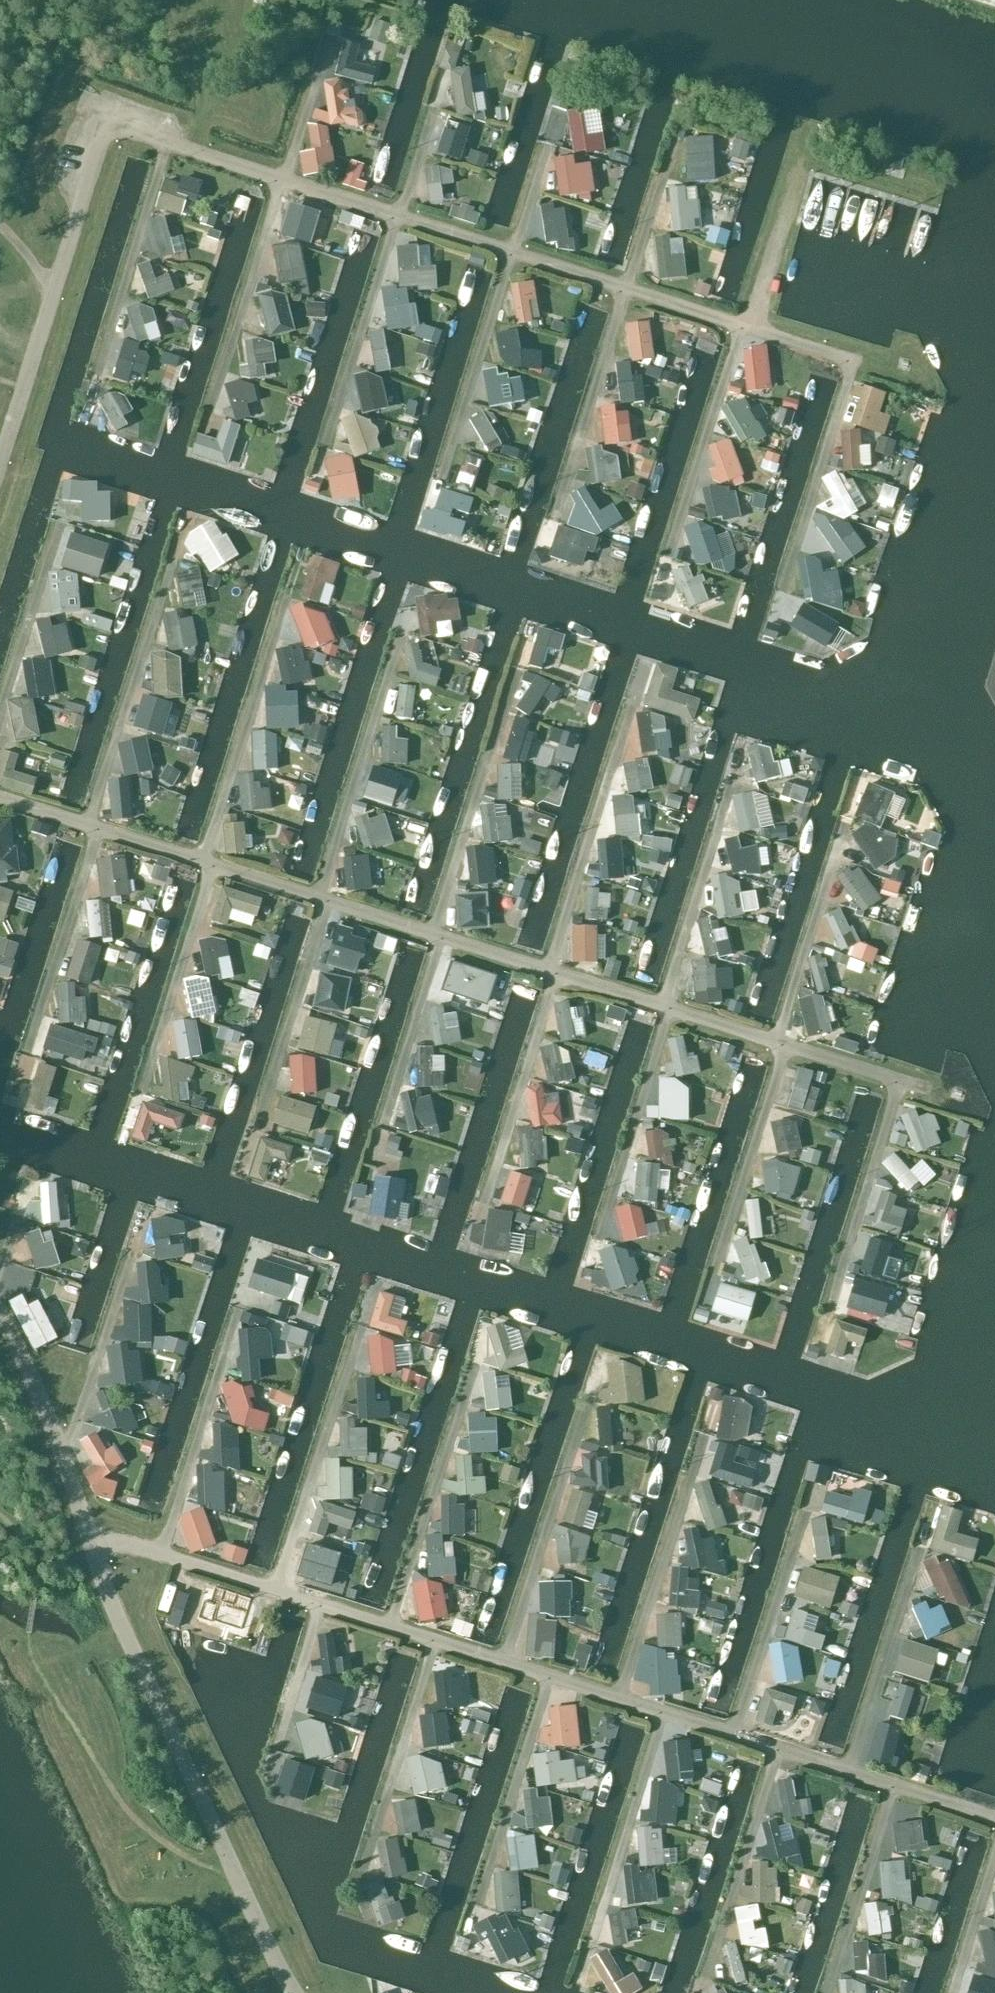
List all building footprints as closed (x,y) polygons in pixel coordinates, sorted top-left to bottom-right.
[(13,9),(17,0),(0,0),(0,2),(13,9)] [(362,80),(356,38),(340,41),(346,83),(362,80)] [(449,71),(456,118),(476,115),(468,68),(449,71)] [(338,81),(324,83),(330,125),(345,123),(358,127),(362,121),(361,114),(354,108),(343,110),(342,101),(348,100),(346,91),(340,92),(338,81)] [(567,113),(574,153),(586,151),(587,154),(604,151),(601,132),(586,135),(582,111),(567,113)] [(452,119),(439,120),(444,159),(457,157),(452,119)] [(330,147),(327,127),(306,123),(311,151),(298,153),(302,176),(335,171),(331,147),(330,147)] [(711,137),(685,138),(687,182),(702,181),(702,180),(714,179),(713,164),(702,165),(701,146),(712,145),(711,137)] [(553,159),(559,197),(594,192),(590,163),(575,165),(573,156),(553,159)] [(424,168),(429,204),(443,202),(441,186),(453,184),(452,170),(438,166),(424,168)] [(164,179),(155,208),(180,216),(189,186),(164,179)] [(701,229),(698,200),(686,202),(684,186),(663,188),(665,203),(670,203),(672,232),(701,229)] [(315,240),(314,202),(296,203),(296,202),(283,202),(284,238),(297,238),(297,241),(315,240)] [(539,205),(545,245),(557,243),(558,251),(567,250),(570,252),(574,252),(573,239),(567,240),(563,209),(553,210),(553,203),(539,205)] [(149,221),(160,259),(174,255),(164,217),(149,221)] [(671,256),(669,236),(653,238),(659,281),(686,277),(683,255),(671,256)] [(271,247),(279,286),(288,284),(289,291),(310,296),(299,246),(287,243),(271,247)] [(396,246),(399,287),(417,286),(418,291),(437,290),(436,267),(419,268),(417,245),(396,246)] [(136,266),(148,300),(173,290),(168,275),(155,280),(148,261),(136,266)] [(510,285),(516,325),(531,322),(528,301),(536,300),(533,281),(510,285)] [(381,288),(387,331),(411,327),(406,290),(396,291),(396,286),(381,288)] [(257,295),(268,338),(295,332),(286,295),(271,292),(257,295)] [(123,338),(124,339),(125,339),(137,343),(148,340),(144,326),(156,322),(152,310),(136,303),(126,307),(132,328),(122,332),(123,338)] [(629,357),(633,362),(653,359),(649,321),(625,324),(629,357)] [(367,333),(375,373),(389,371),(382,330),(367,333)] [(520,369),(541,370),(540,351),(520,350),(517,331),(494,334),(499,358),(507,367),(520,369)] [(125,339),(124,339),(113,378),(128,382),(131,372),(144,375),(149,359),(146,352),(138,350),(139,343),(137,343),(125,339)] [(257,339),(244,341),(247,365),(239,366),(241,376),(249,379),(265,377),(263,365),(275,363),(272,344),(257,339)] [(742,352),(746,392),(771,390),(765,346),(750,348),(751,351),(742,352)] [(615,364),(620,404),(644,401),(641,376),(631,377),(629,362),(615,364)] [(490,408),(513,403),(507,374),(497,376),(496,368),(482,370),(490,408)] [(350,410),(362,413),(363,414),(376,411),(373,394),(383,392),(380,378),(367,373),(354,376),(360,402),(352,402),(350,410)] [(237,381),(223,385),(230,407),(229,407),(222,409),(224,416),(234,419),(235,422),(250,417),(246,404),(256,402),(253,386),(237,381)] [(859,399),(850,424),(883,435),(889,416),(879,413),(885,393),(863,386),(863,388),(854,385),(850,397),(859,399)] [(109,394),(96,400),(114,433),(127,426),(122,417),(132,410),(124,397),(117,393),(109,394)] [(734,400),(719,409),(740,444),(751,437),(754,444),(766,437),(744,399),(736,403),(734,400)] [(614,405),(599,408),(605,446),(631,442),(627,412),(615,413),(614,405)] [(469,420),(488,453),(501,445),(490,426),(497,421),(492,414),(484,411),(482,413),(469,420)] [(353,415),(340,419),(350,447),(334,442),(332,449),(353,455),(353,458),(380,449),(376,439),(378,431),(376,427),(371,424),(370,420),(353,415)] [(227,467),(240,427),(222,421),(216,441),(197,434),(190,455),(227,467)] [(860,430),(840,431),(841,456),(832,455),(829,466),(842,469),(842,471),(862,471),(860,446),(860,430)] [(715,469),(708,471),(712,481),(720,485),(732,480),(734,486),(743,482),(741,477),(743,476),(730,442),(726,440),(707,447),(715,469)] [(577,470),(574,481),(592,485),(620,480),(617,456),(601,451),(601,445),(584,448),(588,472),(577,470)] [(465,451),(453,490),(470,495),(483,457),(465,451)] [(324,458),(332,501),(346,498),(347,499),(359,497),(352,458),(344,454),(324,458)] [(834,471),(821,479),(832,499),(815,508),(843,520),(857,512),(842,485),(852,480),(845,480),(842,475),(835,474),(834,471)] [(81,501),(81,522),(109,521),(109,491),(97,491),(97,481),(63,481),(63,502),(81,501)] [(701,490),(708,520),(720,517),(721,522),(740,518),(734,491),(729,492),(728,487),(715,486),(701,490)] [(582,488),(570,496),(575,504),(567,525),(596,537),(620,522),(610,506),(597,513),(582,488)] [(473,500),(442,490),(434,516),(423,512),(418,527),(429,530),(429,531),(444,536),(444,534),(460,539),(465,523),(450,518),(452,509),(468,514),(473,500)] [(813,514),(811,521),(842,564),(863,549),(849,529),(838,538),(824,518),(813,514)] [(189,534),(183,544),(191,557),(197,554),(210,574),(238,556),(225,535),(222,537),(214,523),(208,522),(189,534)] [(683,528),(696,566),(703,563),(703,565),(721,559),(711,529),(701,533),(698,523),(683,528)] [(557,526),(548,556),(581,567),(586,551),(593,553),(598,539),(557,526)] [(97,577),(108,544),(71,533),(60,566),(97,577)] [(306,575),(299,598),(318,603),(324,583),(332,586),(339,564),(312,556),(308,568),(306,567),(304,574),(306,575)] [(820,563),(812,557),(797,560),(804,599),(816,597),(817,604),(842,611),(841,598),(831,600),(830,593),(840,591),(837,571),(822,574),(820,563)] [(670,573),(679,595),(683,594),(689,609),(708,601),(698,577),(692,580),(687,566),(670,573)] [(176,574),(183,611),(196,608),(193,594),(204,592),(199,569),(176,574)] [(66,571),(48,572),(51,614),(80,612),(78,581),(67,582),(66,571)] [(432,596),(414,599),(420,638),(438,636),(436,624),(459,621),(456,600),(447,601),(446,596),(432,598),(432,596)] [(811,619),(804,602),(783,610),(797,644),(809,639),(811,644),(838,633),(830,611),(811,619)] [(301,604),(289,609),(305,648),(316,643),(318,648),(335,641),(324,615),(303,610),(301,604)] [(175,612),(161,614),(168,652),(197,646),(192,617),(177,620),(175,612)] [(49,618),(35,622),(44,659),(71,653),(64,625),(51,628),(49,618)] [(538,628),(528,666),(541,669),(547,648),(560,652),(564,636),(552,633),(552,631),(538,628)] [(417,644),(402,647),(410,681),(436,688),(441,671),(422,664),(417,644)] [(274,650),(282,687),(311,680),(307,661),(294,664),(290,647),(274,650)] [(166,652),(150,653),(153,696),(168,699),(182,698),(180,658),(166,652)] [(23,661),(29,698),(57,693),(54,676),(51,677),(49,665),(46,665),(36,660),(36,659),(23,661)] [(655,663),(642,706),(693,722),(699,700),(671,692),(678,670),(655,663)] [(530,685),(515,708),(529,717),(542,696),(552,703),(560,690),(550,684),(536,676),(524,671),(521,682),(530,685)] [(399,684),(394,723),(407,724),(412,686),(399,684)] [(268,689),(269,728),(283,727),(283,726),(296,725),(295,696),(282,696),(282,688),(268,689)] [(132,728),(162,737),(172,704),(142,695),(132,728)] [(19,699),(7,701),(15,742),(39,737),(33,701),(19,699)] [(635,714),(641,755),(655,753),(653,735),(666,733),(664,718),(650,714),(650,712),(635,714)] [(514,718),(502,759),(516,763),(517,759),(525,761),(533,733),(526,731),(528,722),(514,718)] [(396,727),(382,726),(381,764),(407,765),(408,740),(396,740),(396,727)] [(263,731),(250,731),(252,771),(266,771),(265,769),(277,769),(276,735),(263,731)] [(146,737),(117,743),(124,776),(153,770),(146,737)] [(758,745),(746,748),(754,783),(781,776),(777,761),(773,762),(770,748),(758,745)] [(18,756),(2,751),(0,757),(0,787),(31,796),(36,779),(13,772),(18,756)] [(621,764),(627,794),(653,789),(649,767),(645,768),(643,760),(621,764)] [(520,774),(520,765),(496,765),(496,789),(485,786),(483,796),(497,800),(497,801),(511,801),(511,774),(520,774)] [(381,768),(366,769),(367,807),(392,806),(391,792),(390,792),(390,781),(381,781),(381,768)] [(253,774),(237,775),(241,812),(271,809),(269,789),(260,790),(260,783),(254,783),(253,774)] [(108,779),(112,820),(133,818),(129,777),(108,779)] [(880,828),(895,794),(868,782),(853,817),(880,828)] [(751,793),(731,797),(739,833),(760,829),(751,793)] [(626,837),(627,837),(628,840),(638,843),(639,835),(640,835),(638,816),(633,816),(632,797),(625,795),(611,796),(615,836),(626,837)] [(479,805),(483,844),(512,840),(510,817),(495,818),(493,803),(479,805)] [(353,819),(363,848),(375,844),(376,848),(393,843),(384,815),(369,820),(367,814),(353,819)] [(222,816),(222,824),(224,854),(246,853),(246,848),(252,848),(251,836),(245,836),(244,822),(237,823),(236,815),(222,816)] [(7,883),(6,875),(19,874),(17,847),(13,847),(10,820),(0,821),(0,883),(7,883)] [(883,832),(865,825),(850,835),(874,871),(894,857),(897,840),(882,836),(883,832)] [(740,849),(737,836),(723,839),(732,874),(746,871),(746,874),(759,875),(756,845),(740,849)] [(585,873),(600,878),(600,880),(623,879),(620,846),(614,846),(614,838),(597,840),(599,864),(587,865),(585,873)] [(470,886),(496,883),(492,849),(480,846),(465,848),(470,886)] [(343,857),(347,892),(372,889),(367,854),(343,857)] [(125,856),(96,859),(101,899),(130,896),(125,856)] [(881,899),(858,868),(851,873),(848,868),(835,877),(862,913),(881,899)] [(726,874),(709,877),(717,919),(744,915),(738,883),(726,877),(726,874)] [(221,886),(210,921),(226,926),(231,909),(256,917),(262,899),(221,886)] [(598,887),(586,887),(584,918),(597,919),(598,917),(606,918),(607,907),(597,906),(598,887)] [(3,922),(13,892),(0,888),(0,921),(3,922)] [(454,895),(456,931),(489,929),(487,893),(454,895)] [(99,901),(86,902),(90,939),(102,938),(102,940),(112,939),(108,906),(99,901)] [(848,929),(839,909),(824,916),(840,951),(859,943),(852,927),(848,929)] [(708,918),(696,921),(705,957),(717,955),(717,958),(731,955),(727,940),(714,943),(708,918)] [(353,929),(337,925),(325,966),(355,974),(359,959),(363,956),(365,949),(362,946),(364,939),(351,935),(353,929)] [(573,958),(595,958),(595,933),(586,933),(586,927),(572,927),(573,958)] [(197,941),(205,977),(232,972),(226,941),(212,938),(197,941)] [(89,986),(101,948),(78,940),(66,979),(89,986)] [(819,955),(807,959),(817,994),(829,991),(823,968),(827,967),(824,959),(820,960),(819,955)] [(707,959),(691,960),(694,994),(707,993),(707,1004),(722,1003),(721,990),(716,990),(715,966),(712,966),(708,963),(707,959)] [(436,971),(451,1010),(466,1004),(465,1002),(472,999),(459,964),(452,962),(448,964),(448,966),(436,971)] [(319,973),(312,1007),(343,1013),(351,980),(319,973)] [(206,978),(205,977),(195,976),(182,980),(191,1019),(215,1013),(206,978)] [(74,983),(57,984),(59,1025),(87,1023),(85,998),(75,998),(74,983)] [(815,994),(812,995),(812,992),(799,987),(797,995),(798,1000),(797,1000),(807,1038),(831,1032),(821,997),(815,994)] [(552,1004),(560,1043),(575,1040),(571,1020),(583,1018),(581,1007),(570,1009),(568,1001),(552,1004)] [(427,1009),(434,1047),(461,1042),(458,1026),(447,1028),(443,1006),(427,1009)] [(336,1025),(305,1017),(297,1048),(328,1056),(336,1025)] [(195,1020),(171,1023),(178,1060),(202,1056),(196,1021),(195,1020)] [(59,1029),(46,1029),(47,1060),(70,1059),(69,1036),(59,1036),(59,1029)] [(675,1079),(699,1073),(696,1056),(687,1058),(682,1037),(667,1040),(672,1063),(664,1065),(665,1076),(674,1074),(675,1079)] [(539,1048),(547,1085),(563,1083),(574,1080),(568,1052),(557,1046),(554,1046),(539,1048)] [(416,1048),(417,1088),(444,1087),(444,1071),(432,1072),(431,1056),(433,1056),(432,1047),(416,1048)] [(291,1094),(316,1092),(314,1070),(317,1070),(315,1059),(301,1055),(301,1056),(289,1057),(284,1056),(280,1069),(290,1069),(291,1094)] [(152,1088),(150,1096),(179,1103),(177,1083),(189,1082),(195,1068),(159,1057),(162,1087),(152,1088)] [(56,1069),(39,1063),(25,1107),(42,1112),(56,1069)] [(812,1072),(798,1067),(786,1108),(802,1112),(802,1110),(812,1113),(819,1091),(808,1087),(812,1072)] [(674,1079),(659,1079),(659,1107),(646,1107),(646,1118),(673,1118),(673,1104),(685,1104),(685,1090),(673,1090),(674,1079)] [(532,1126),(532,1128),(561,1124),(557,1093),(544,1095),(542,1085),(526,1087),(532,1126)] [(415,1090),(399,1094),(409,1133),(438,1126),(430,1097),(417,1100),(415,1090)] [(271,1123),(308,1134),(316,1108),(279,1096),(271,1123)] [(178,1131),(183,1115),(142,1101),(129,1139),(145,1144),(153,1122),(178,1131)] [(916,1154),(939,1144),(933,1129),(923,1133),(914,1110),(900,1116),(916,1154)] [(784,1119),(769,1122),(776,1154),(801,1149),(798,1133),(787,1135),(784,1119)] [(532,1128),(532,1126),(517,1127),(519,1169),(535,1169),(535,1163),(543,1163),(541,1130),(532,1130),(532,1128)] [(659,1130),(644,1133),(648,1161),(661,1159),(662,1164),(673,1167),(668,1136),(659,1130)] [(259,1137),(247,1178),(265,1183),(272,1159),(288,1164),(293,1147),(259,1137)] [(918,1181),(893,1153),(882,1163),(907,1191),(918,1181)] [(776,1160),(762,1161),(765,1194),(780,1192),(778,1180),(793,1185),(799,1169),(776,1162),(776,1160)] [(660,1165),(636,1163),(633,1201),(656,1203),(660,1165)] [(495,1195),(491,1205),(491,1206),(504,1207),(504,1208),(530,1208),(530,1186),(529,1186),(529,1173),(519,1173),(519,1169),(504,1170),(504,1195),(495,1195)] [(405,1180),(374,1175),(368,1217),(395,1221),(398,1200),(402,1201),(405,1180)] [(27,1204),(23,1219),(42,1224),(59,1223),(56,1183),(39,1184),(40,1203),(27,1204)] [(896,1195),(880,1191),(873,1217),(865,1215),(862,1225),(899,1236),(906,1210),(893,1206),(896,1195)] [(757,1200),(745,1201),(749,1240),(762,1238),(757,1200)] [(628,1204),(614,1209),(622,1243),(647,1237),(640,1209),(628,1204)] [(512,1213),(487,1209),(484,1226),(471,1224),(468,1241),(482,1248),(481,1248),(507,1252),(512,1213)] [(166,1217),(150,1220),(157,1262),(185,1258),(183,1244),(169,1246),(168,1235),(185,1233),(184,1222),(166,1217)] [(39,1230),(24,1235),(35,1271),(48,1269),(60,1265),(52,1241),(44,1244),(39,1230)] [(746,1237),(732,1242),(746,1282),(756,1278),(758,1282),(770,1278),(764,1263),(756,1265),(746,1237)] [(874,1237),(860,1243),(877,1279),(890,1273),(874,1237)] [(611,1291),(637,1283),(635,1277),(637,1272),(633,1258),(629,1259),(626,1250),(612,1246),(597,1251),(605,1272),(593,1269),(589,1285),(611,1291)] [(248,1302),(277,1309),(284,1282),(270,1278),(275,1257),(260,1254),(248,1302)] [(136,1263),(138,1286),(126,1288),(123,1296),(122,1299),(141,1305),(170,1303),(168,1287),(161,1287),(159,1269),(153,1261),(136,1263)] [(22,1272),(11,1279),(31,1311),(42,1304),(22,1272)] [(860,1317),(872,1312),(860,1281),(849,1285),(860,1317)] [(710,1312),(747,1322),(756,1293),(719,1282),(710,1312)] [(394,1296),(379,1291),(368,1328),(402,1338),(407,1323),(388,1317),(394,1296)] [(126,1329),(115,1327),(112,1340),(122,1343),(150,1343),(148,1311),(143,1311),(144,1307),(125,1301),(126,1329)] [(835,1320),(824,1353),(841,1358),(847,1341),(862,1345),(867,1330),(835,1320)] [(503,1323),(485,1329),(499,1372),(528,1363),(522,1347),(512,1351),(503,1323)] [(256,1328),(238,1330),(240,1355),(236,1360),(237,1370),(242,1374),(242,1382),(259,1381),(257,1360),(271,1359),(270,1336),(265,1330),(256,1328)] [(380,1335),(366,1337),(371,1377),(396,1374),(392,1343),(380,1335)] [(98,1376),(97,1389),(143,1383),(138,1350),(127,1351),(126,1343),(106,1346),(110,1374),(98,1376)] [(622,1360),(606,1363),(608,1388),(604,1392),(596,1393),(597,1400),(614,1405),(644,1402),(641,1369),(622,1360)] [(494,1372),(480,1373),(485,1411),(512,1408),(510,1388),(496,1390),(494,1372)] [(375,1379),(356,1379),(357,1420),(389,1419),(389,1402),(375,1402),(375,1379)] [(241,1386),(232,1381),(221,1385),(232,1423),(264,1433),(268,1415),(252,1409),(248,1398),(254,1397),(251,1386),(242,1387),(241,1386)] [(109,1389),(95,1394),(103,1414),(91,1418),(94,1427),(109,1429),(110,1431),(121,1427),(124,1435),(138,1430),(129,1404),(116,1409),(109,1389)] [(741,1400),(723,1397),(715,1439),(733,1442),(746,1437),(751,1408),(741,1400)] [(609,1407),(596,1409),(599,1448),(612,1446),(609,1407)] [(484,1413),(467,1414),(468,1440),(458,1440),(455,1449),(470,1454),(497,1453),(496,1418),(484,1419),(484,1413)] [(354,1420),(338,1420),(339,1447),(327,1448),(327,1458),(367,1457),(366,1429),(354,1429),(354,1420)] [(226,1423),(212,1424),(214,1450),(200,1451),(198,1459),(240,1472),(238,1430),(226,1423)] [(106,1451),(95,1432),(79,1442),(94,1465),(82,1472),(95,1496),(112,1501),(117,1483),(107,1480),(104,1477),(118,1469),(116,1467),(122,1463),(113,1447),(106,1451)] [(725,1448),(709,1450),(715,1484),(743,1479),(739,1457),(727,1459),(725,1448)] [(608,1491),(606,1458),(596,1459),(596,1454),(582,1455),(582,1471),(570,1472),(569,1486),(583,1487),(595,1487),(595,1492),(608,1491)] [(472,1478),(470,1456),(455,1457),(456,1483),(442,1480),(440,1487),(439,1490),(458,1496),(485,1495),(485,1477),(472,1478)] [(338,1459),(325,1460),(326,1487),(316,1488),(317,1498),(326,1500),(353,1499),(352,1468),(339,1468),(338,1459)] [(211,1465),(196,1466),(197,1505),(213,1505),(212,1482),(216,1482),(216,1473),(211,1473),(211,1465)] [(692,1486),(707,1532),(726,1526),(719,1506),(716,1507),(708,1481),(692,1486)] [(592,1497),(572,1491),(562,1522),(582,1528),(582,1527),(592,1529),(596,1515),(587,1513),(592,1497)] [(456,1496),(440,1496),(440,1523),(432,1523),(429,1529),(440,1533),(440,1535),(464,1535),(464,1506),(456,1506),(456,1496)] [(867,1508),(824,1496),(820,1513),(862,1525),(867,1508)] [(355,1513),(318,1501),(308,1532),(323,1537),(328,1522),(349,1530),(355,1513)] [(962,1512),(941,1506),(929,1549),(972,1562),(978,1540),(956,1533),(962,1512)] [(216,1545),(202,1508),(180,1516),(181,1521),(178,1522),(190,1555),(216,1545)] [(824,1518),(809,1520),(815,1561),(830,1559),(824,1518)] [(566,1528),(555,1525),(550,1539),(554,1541),(557,1566),(584,1562),(590,1537),(566,1528)] [(698,1528),(682,1531),(688,1556),(677,1559),(677,1564),(690,1568),(691,1571),(705,1568),(706,1570),(725,1576),(722,1561),(717,1562),(712,1539),(701,1541),(698,1528)] [(441,1536),(424,1537),(428,1578),(443,1577),(443,1582),(454,1585),(453,1576),(456,1576),(454,1558),(443,1559),(441,1536)] [(316,1544),(301,1546),(304,1590),(332,1588),(329,1549),(316,1544)] [(969,1604),(948,1560),(938,1564),(934,1556),(922,1562),(932,1585),(920,1591),(923,1595),(928,1597),(936,1593),(939,1599),(943,1596),(944,1601),(968,1608),(969,1604)] [(687,1569),(672,1567),(668,1607),(698,1610),(699,1593),(685,1591),(687,1569)] [(839,1578),(802,1567),(793,1598),(829,1609),(839,1578)] [(411,1583),(419,1623),(447,1617),(441,1584),(425,1579),(411,1583)] [(571,1582),(538,1583),(539,1614),(545,1614),(555,1617),(570,1618),(569,1601),(572,1601),(571,1582)] [(245,1606),(203,1592),(194,1621),(208,1626),(213,1610),(240,1619),(245,1606)] [(938,1632),(950,1627),(940,1604),(928,1610),(925,1601),(921,1603),(918,1599),(910,1602),(913,1607),(912,1607),(921,1628),(910,1633),(912,1637),(916,1638),(924,1635),(926,1640),(939,1634),(938,1632)] [(806,1614),(793,1610),(783,1639),(820,1651),(824,1637),(801,1630),(806,1614)] [(545,1615),(528,1614),(525,1658),(542,1659),(542,1657),(553,1658),(556,1622),(544,1621),(545,1615)] [(680,1614),(656,1615),(657,1648),(681,1647),(680,1614)] [(336,1658),(333,1633),(317,1635),(320,1661),(311,1662),(312,1672),(322,1670),(322,1675),(350,1672),(348,1656),(336,1658)] [(915,1676),(908,1639),(894,1642),(900,1679),(915,1676)] [(781,1642),(767,1646),(774,1684),(802,1680),(797,1650),(781,1642)] [(650,1685),(650,1697),(680,1695),(679,1677),(665,1677),(664,1654),(648,1655),(648,1663),(638,1660),(633,1681),(650,1685)] [(440,1711),(441,1711),(467,1708),(463,1677),(450,1679),(449,1671),(433,1672),(438,1710),(438,1711),(440,1711)] [(319,1675),(305,1679),(314,1716),(328,1712),(319,1675)] [(894,1679),(881,1684),(896,1724),(909,1719),(894,1679)] [(795,1699),(764,1689),(754,1721),(771,1727),(776,1709),(790,1714),(795,1699)] [(441,1713),(441,1711),(440,1711),(438,1711),(438,1710),(424,1706),(425,1715),(419,1716),(423,1749),(449,1745),(445,1712),(441,1713)] [(537,1743),(554,1747),(554,1746),(565,1745),(566,1747),(579,1746),(575,1706),(548,1708),(550,1727),(540,1728),(536,1742),(537,1743)] [(310,1720),(295,1724),(305,1758),(320,1754),(310,1720)] [(900,1729),(877,1723),(867,1761),(890,1767),(900,1729)] [(687,1740),(663,1743),(667,1781),(692,1779),(687,1740)] [(554,1747),(537,1743),(539,1753),(533,1754),(537,1788),(561,1785),(557,1752),(555,1752),(554,1747)] [(418,1756),(406,1758),(415,1795),(426,1792),(418,1756)] [(312,1792),(298,1757),(286,1762),(300,1797),(312,1792)] [(791,1778),(776,1781),(783,1821),(812,1815),(809,1799),(795,1802),(791,1778)] [(666,1783),(651,1782),(648,1812),(640,1811),(639,1822),(675,1825),(677,1789),(666,1783)] [(537,1798),(536,1789),(522,1790),(525,1818),(513,1812),(509,1826),(527,1831),(527,1829),(552,1827),(549,1797),(537,1798)] [(414,1799),(392,1803),(398,1836),(420,1831),(414,1799)] [(781,1842),(775,1820),(761,1823),(767,1847),(755,1848),(756,1856),(772,1861),(786,1858),(786,1861),(801,1867),(795,1839),(781,1842)] [(920,1821),(892,1824),(895,1853),(924,1850),(920,1821)] [(651,1831),(650,1827),(636,1828),(639,1867),(663,1865),(660,1830),(651,1831)] [(508,1830),(506,1840),(510,1872),(534,1868),(530,1837),(508,1830)] [(397,1838),(375,1842),(382,1879),(407,1875),(404,1858),(401,1859),(397,1838)] [(902,1861),(878,1863),(881,1899),(894,1898),(894,1901),(911,1906),(909,1881),(904,1881),(902,1861)] [(752,1886),(740,1886),(740,1898),(754,1902),(779,1904),(779,1888),(776,1888),(776,1868),(767,1868),(767,1862),(752,1862),(752,1886)] [(637,1865),(622,1867),(626,1905),(656,1902),(653,1874),(639,1876),(637,1865)] [(517,1871),(493,1873),(496,1913),(520,1911),(517,1871)] [(377,1879),(362,1884),(378,1927),(405,1917),(399,1901),(393,1903),(391,1896),(384,1899),(383,1895),(387,1894),(383,1884),(379,1886),(377,1879)] [(987,1929),(988,1929),(989,1930),(990,1930),(994,1932),(994,1892),(991,1892),(994,1921),(982,1917),(979,1925),(979,1927),(987,1929)] [(876,1902),(863,1904),(868,1936),(881,1935),(881,1940),(891,1938),(888,1916),(892,1915),(891,1908),(877,1910),(876,1902)] [(757,1904),(734,1908),(741,1945),(768,1949),(764,1928),(753,1930),(752,1922),(760,1921),(757,1904)] [(634,1910),(607,1914),(612,1947),(627,1945),(625,1930),(637,1928),(634,1910)] [(497,1919),(495,1914),(471,1926),(479,1943),(486,1940),(499,1966),(528,1951),(516,1928),(512,1930),(505,1916),(497,1919)] [(987,1929),(977,1931),(985,1963),(983,1964),(977,1963),(975,1971),(994,1978),(994,1933),(990,1930),(989,1930),(988,1929),(987,1929)] [(867,1941),(851,1943),(854,1972),(867,1971),(867,1976),(886,1983),(883,1954),(868,1955),(867,1941)] [(735,1983),(746,1980),(735,1943),(724,1946),(735,1983)] [(589,1959),(609,1992),(634,1992),(642,1989),(632,1973),(624,1978),(606,1949),(589,1959)] [(963,1979),(965,1992),(984,1992),(979,1975),(963,1979)] [(838,1981),(839,1992),(865,1992),(864,1986),(852,1979),(838,1981)]
